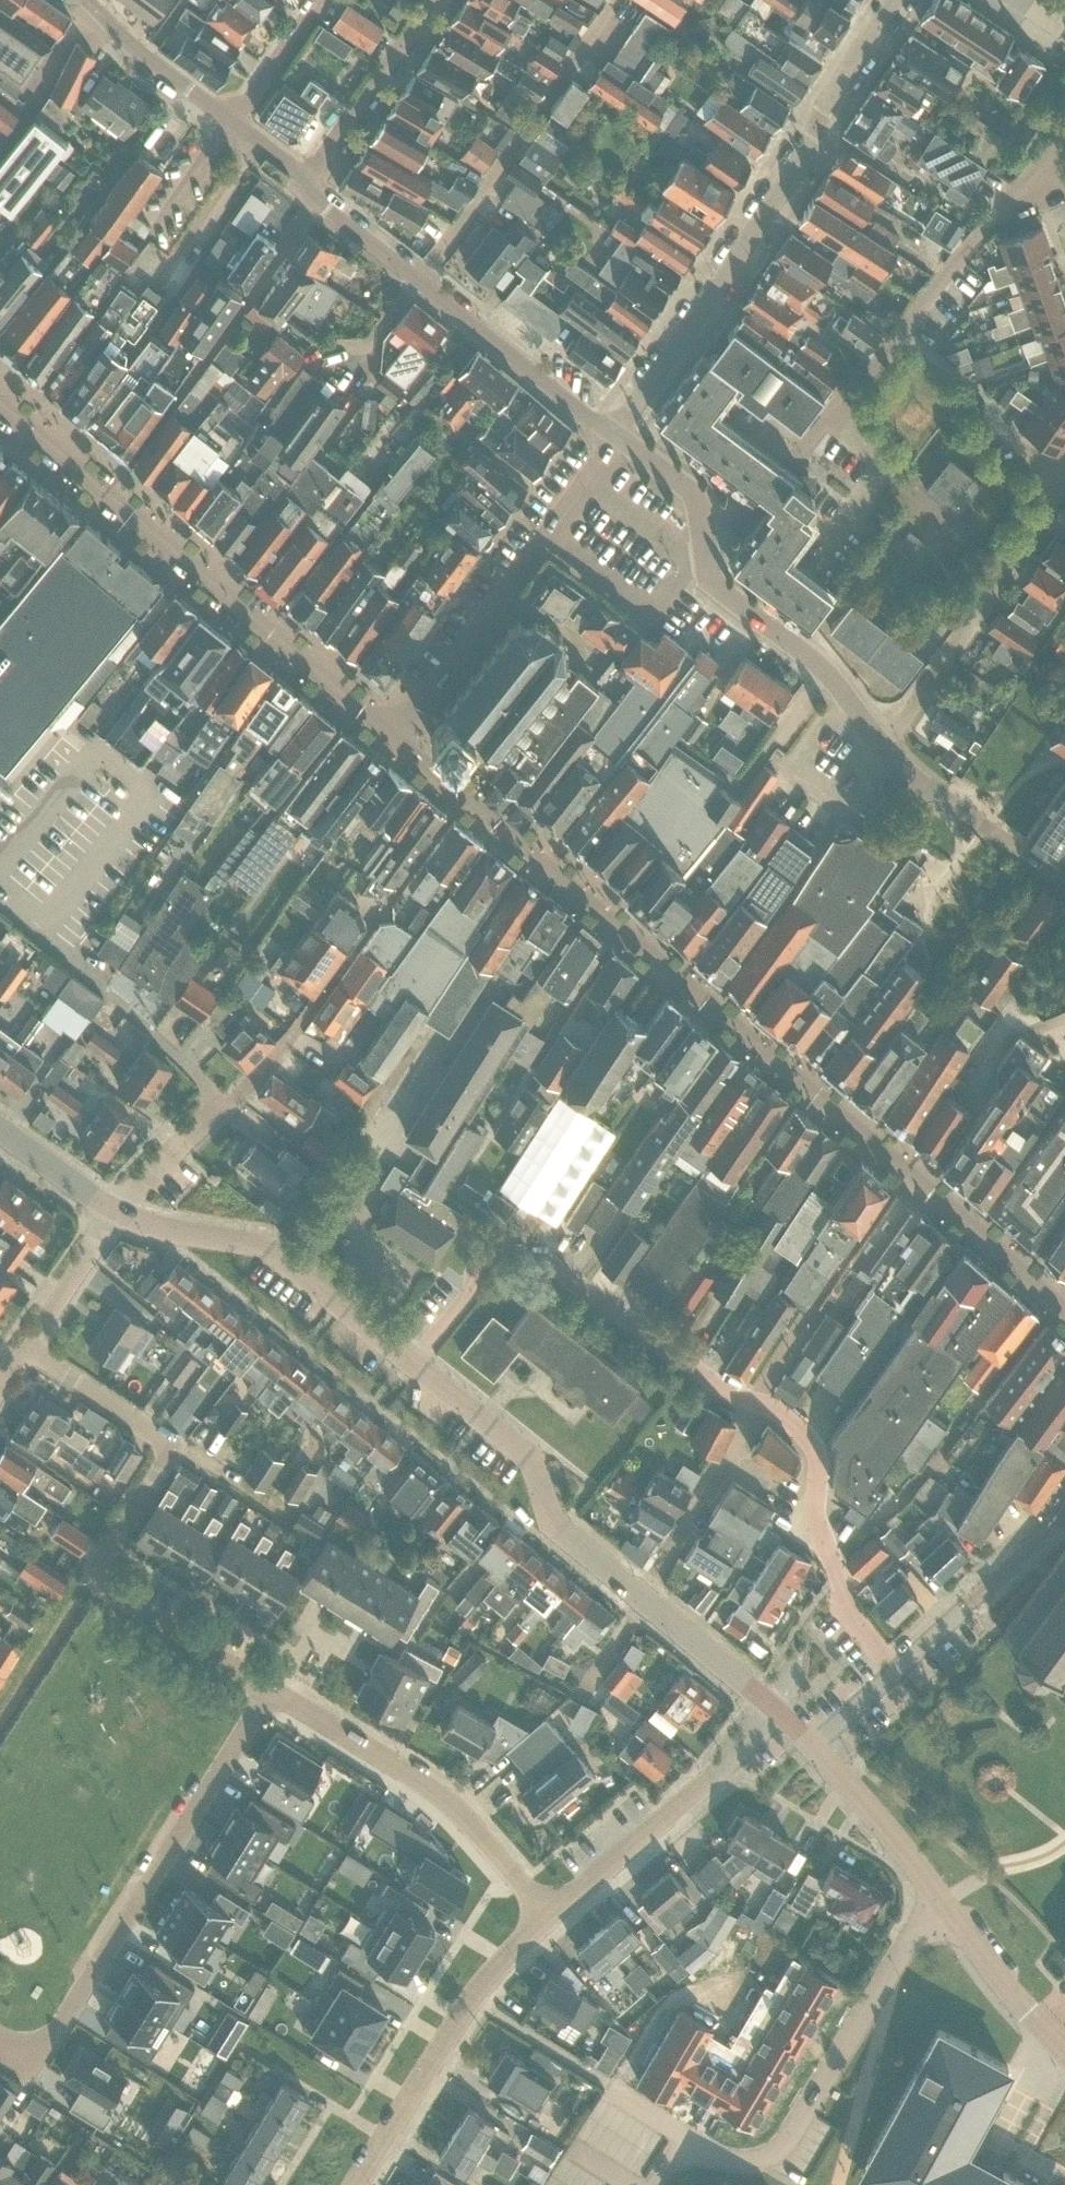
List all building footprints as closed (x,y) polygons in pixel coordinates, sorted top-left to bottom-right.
[(46,0),(8,0),(58,36),(71,17),(46,0)] [(153,21),(169,0),(126,0),(153,21)] [(240,45),(257,21),(230,0),(226,0),(222,6),(217,2),(204,17),(240,45)] [(258,20),(272,0),(233,0),(258,20)] [(517,0),(471,0),(510,23),(508,27),(512,29),(511,30),(522,36),(532,19),(515,9),(520,2),(517,0)] [(520,1),(546,17),(553,5),(544,0),(517,0),(520,2),(520,1)] [(675,29),(690,13),(675,0),(655,0),(650,6),(675,29)] [(745,8),(749,1),(747,0),(723,0),(718,8),(737,20),(745,8)] [(772,3),(768,0),(754,0),(747,12),(761,21),(775,29),(800,45),(804,38),(789,28),(795,18),(772,3)] [(810,28),(833,43),(850,15),(828,0),(768,0),(772,3),(795,18),(810,28)] [(850,15),(860,0),(828,0),(850,15)] [(930,4),(930,5),(920,20),(974,57),(992,68),(1010,41),(1014,35),(961,0),(932,0),(930,4)] [(450,22),(498,51),(511,30),(512,29),(508,27),(465,2),(450,22)] [(384,28),(348,3),(333,25),(369,50),(384,28)] [(549,17),(552,18),(576,33),(583,21),(556,5),(549,17)] [(196,28),(203,19),(187,7),(180,16),(196,28)] [(16,96),(22,87),(51,46),(0,11),(0,83),(16,96)] [(645,11),(638,22),(658,35),(665,25),(645,11)] [(215,30),(204,22),(193,38),(188,35),(174,58),(217,87),(231,65),(229,64),(241,47),(215,30)] [(450,22),(434,46),(460,62),(485,77),(493,66),(516,80),(524,68),(497,52),(498,51),(450,22)] [(638,22),(631,31),(652,45),(658,35),(638,22)] [(774,57),(762,48),(762,47),(732,26),(724,37),(726,46),(736,53),(745,52),(755,59),(747,72),(793,102),(808,80),(774,57)] [(328,29),(319,41),(346,61),(355,49),(328,29)] [(762,48),(774,57),(808,79),(821,59),(775,29),(762,47),(762,48)] [(631,31),(625,41),(645,55),(647,52),(652,45),(631,31)] [(541,48),(559,59),(567,45),(550,34),(541,48)] [(947,58),(910,34),(891,62),(946,98),(968,65),(950,53),(947,58)] [(618,51),(638,65),(645,55),(625,41),(618,51)] [(970,63),(995,80),(1022,98),(1045,64),(1027,52),(1010,41),(992,68),(974,57),(970,63)] [(50,95),(70,108),(89,71),(95,57),(77,42),(50,95)] [(460,62),(434,46),(417,71),(447,88),(467,99),(481,75),(476,72),(460,62)] [(536,49),(524,68),(548,83),(561,64),(536,49)] [(612,60),(632,74),(638,65),(618,51),(612,60)] [(638,65),(632,74),(647,84),(656,71),(655,71),(662,62),(647,52),(645,55),(638,65)] [(366,69),(371,62),(365,58),(362,61),(363,66),(366,69)] [(680,107),(660,93),(647,84),(632,74),(612,60),(609,58),(602,69),(600,67),(589,85),(651,128),(662,112),(672,119),(680,107)] [(873,90),(909,114),(918,101),(930,109),(937,98),(889,66),(873,90)] [(514,85),(536,99),(537,99),(548,83),(524,68),(514,85)] [(774,130),(789,107),(733,69),(726,80),(747,95),(740,106),(774,130)] [(89,71),(69,109),(74,113),(73,114),(86,123),(92,113),(123,136),(148,103),(128,88),(126,91),(104,74),(100,79),(89,71)] [(656,71),(647,84),(660,93),(669,81),(656,71)] [(414,75),(401,94),(419,105),(435,114),(443,118),(445,120),(458,100),(414,75)] [(299,93),(282,82),(259,116),(289,137),(289,138),(298,136),(297,135),(317,106),(328,90),(310,77),(299,93)] [(588,89),(572,78),(550,110),(566,121),(588,89)] [(3,131),(24,103),(16,96),(0,83),(0,128),(3,131)] [(536,99),(514,85),(502,103),(525,117),(536,99)] [(909,115),(909,114),(873,90),(844,133),(874,153),(875,152),(885,159),(890,157),(897,147),(897,142),(887,135),(894,124),(911,135),(920,122),(909,115)] [(430,143),(445,120),(443,118),(435,114),(419,105),(401,94),(386,116),(430,143)] [(50,96),(38,114),(62,130),(73,114),(74,113),(69,109),(50,96)] [(756,157),(772,133),(720,98),(704,122),(756,157)] [(580,136),(550,115),(535,137),(564,158),(580,136)] [(54,127),(41,117),(21,142),(17,139),(0,161),(0,193),(54,127)] [(431,144),(385,118),(370,140),(415,167),(431,144)] [(1045,131),(1029,121),(1014,143),(1030,153),(1045,131)] [(985,124),(966,153),(985,165),(1004,137),(985,124)] [(0,193),(0,221),(68,139),(54,127),(0,193)] [(961,203),(965,197),(985,165),(966,153),(953,144),(954,144),(936,132),(915,163),(934,174),(935,172),(956,186),(950,196),(961,203)] [(498,150),(476,135),(460,157),(482,172),(498,150)] [(563,159),(535,139),(517,164),(542,182),(546,184),(563,159)] [(354,164),(418,201),(425,190),(455,206),(462,195),(369,141),(354,164)] [(736,186),(750,165),(717,142),(708,154),(693,144),(688,153),(736,186)] [(876,169),(844,148),(829,172),(876,201),(884,189),(890,193),(898,181),(877,168),(876,169)] [(103,252),(116,233),(162,170),(140,154),(107,197),(108,197),(90,221),(93,224),(74,250),(93,265),(103,252)] [(468,199),(475,188),(478,184),(475,182),(482,173),(451,155),(446,166),(456,172),(447,186),(462,195),(468,199)] [(661,186),(715,220),(734,190),(681,156),(661,186)] [(506,173),(516,180),(535,193),(542,182),(514,162),(506,173)] [(418,201),(354,164),(338,187),(383,214),(378,221),(390,230),(391,228),(397,218),(416,229),(429,207),(418,201)] [(828,172),(813,196),(861,226),(876,202),(828,172)] [(542,198),(535,193),(516,180),(508,191),(534,209),(542,198)] [(640,212),(697,249),(713,224),(665,192),(655,206),(648,200),(647,202),(629,190),(631,189),(617,180),(609,192),(640,212)] [(233,216),(245,224),(263,199),(252,191),(233,216)] [(527,220),(534,209),(508,191),(501,202),(527,220)] [(899,251),(892,247),(900,235),(875,219),(867,231),(813,197),(798,220),(884,275),(899,251)] [(964,226),(935,209),(924,228),(952,245),(964,226)] [(58,218),(49,210),(26,238),(35,246),(58,218)] [(620,236),(632,244),(633,243),(680,274),(696,250),(648,218),(639,231),(619,217),(611,230),(620,236)] [(465,262),(493,283),(511,259),(518,265),(537,241),(513,223),(504,235),(493,226),(465,262)] [(1030,263),(1049,257),(1053,256),(1042,226),(1021,234),(1030,263)] [(226,274),(245,287),(275,245),(257,232),(242,251),(236,247),(225,261),(232,266),(226,274)] [(137,247),(116,233),(103,252),(125,266),(137,247)] [(832,260),(790,233),(774,257),(818,285),(827,271),(868,299),(882,278),(839,250),(832,260)] [(350,273),(356,263),(339,253),(339,252),(308,234),(293,256),(323,277),(332,263),(350,273)] [(987,265),(991,276),(1030,263),(1021,234),(999,242),(1007,263),(996,267),(994,263),(987,265)] [(679,276),(632,244),(620,236),(598,270),(618,284),(617,285),(634,297),(632,301),(653,315),(679,276)] [(49,261),(23,240),(18,247),(2,268),(0,271),(0,320),(49,261)] [(2,268),(18,247),(13,243),(0,259),(0,271),(2,268)] [(67,250),(0,333),(0,350),(18,366),(32,349),(91,269),(67,250)] [(32,349),(19,366),(41,386),(95,312),(125,266),(103,252),(93,265),(91,269),(32,349)] [(604,306),(640,333),(651,317),(571,257),(564,266),(567,269),(565,272),(607,303),(604,306)] [(1021,292),(1057,279),(1049,257),(1030,263),(991,276),(995,287),(1017,279),(1021,292)] [(774,258),(759,280),(802,308),(801,311),(804,313),(803,314),(816,322),(821,313),(806,303),(817,286),(774,258)] [(276,282),(259,306),(253,302),(244,315),(265,330),(273,319),(279,323),(291,305),(318,323),(338,291),(291,260),(276,282)] [(547,269),(535,261),(520,282),(532,291),(547,269)] [(569,282),(550,267),(543,276),(563,290),(569,282)] [(213,285),(197,274),(159,329),(175,340),(213,285)] [(244,289),(225,276),(189,328),(192,330),(208,341),(241,293),(244,289)] [(1011,321),(1064,301),(1057,279),(1021,292),(1025,304),(1007,311),(1010,320),(1011,321)] [(502,302),(511,310),(527,289),(517,281),(502,302)] [(44,388),(60,401),(123,316),(128,310),(138,295),(120,282),(98,313),(75,345),(44,388)] [(822,360),(822,359),(829,349),(807,334),(806,336),(794,328),(803,314),(804,313),(801,311),(758,282),(743,304),(822,360)] [(148,324),(167,297),(147,284),(138,295),(128,310),(148,324)] [(511,310),(521,317),(537,296),(527,289),(511,310)] [(560,311),(623,357),(638,336),(575,289),(560,311)] [(521,317),(531,325),(547,304),(537,296),(521,317)] [(447,327),(414,300),(391,328),(407,341),(385,370),(406,387),(435,350),(431,347),(447,327)] [(1040,336),(1064,326),(1064,301),(1011,321),(1010,320),(988,328),(992,337),(1014,330),(1032,324),(1037,337),(1040,336)] [(868,323),(841,303),(835,312),(839,315),(833,324),(868,350),(881,332),(880,332),(887,320),(875,312),(868,323)] [(531,325),(541,332),(557,311),(547,304),(531,325)] [(557,311),(541,332),(551,339),(567,318),(557,311)] [(711,415),(737,381),(744,386),(739,394),(764,413),(770,405),(799,427),(835,379),(796,350),(791,357),(778,348),(784,341),(748,313),(741,316),(709,359),(702,354),(660,410),(666,414),(659,422),(701,454),(697,459),(753,501),(779,466),(711,415)] [(130,316),(128,319),(123,316),(60,401),(81,419),(127,359),(114,349),(136,320),(130,316)] [(1048,358),(1064,352),(1064,326),(1040,336),(1045,347),(1026,354),(1030,364),(1048,358)] [(167,354),(109,442),(126,457),(208,341),(192,330),(173,358),(167,354)] [(582,332),(567,352),(567,353),(605,382),(621,360),(582,332)] [(286,374),(303,352),(277,333),(261,354),(265,357),(248,379),(266,392),(282,372),(286,374)] [(85,422),(109,442),(167,354),(166,354),(168,350),(151,337),(85,422)] [(246,355),(232,345),(226,341),(212,360),(172,412),(133,464),(152,481),(219,396),(235,376),(231,374),(246,355)] [(972,358),(967,346),(946,353),(959,363),(972,358)] [(477,350),(458,373),(499,408),(512,392),(528,405),(515,422),(552,453),(571,428),(534,397),(517,385),(518,383),(477,350)] [(1056,380),(1060,379),(1064,377),(1064,352),(1048,358),(1056,380)] [(994,372),(988,353),(971,359),(976,377),(994,372)] [(325,382),(212,536),(231,553),(288,480),(286,478),(295,464),(290,460),(294,454),(298,457),(359,370),(342,358),(325,382)] [(441,370),(430,361),(403,395),(414,403),(441,370)] [(188,515),(212,536),(325,382),(304,367),(278,403),(282,406),(267,426),(259,420),(240,444),(242,445),(188,515)] [(404,389),(384,373),(376,384),(386,391),(379,400),(364,398),(360,426),(375,428),(378,405),(386,412),(396,400),(396,399),(404,389)] [(472,414),(484,399),(458,379),(433,412),(454,428),(467,411),(472,414)] [(1059,388),(1056,386),(1042,406),(1064,422),(1064,393),(1059,388)] [(1064,445),(1064,422),(1042,406),(1017,388),(1009,400),(1021,408),(1024,404),(1034,411),(1021,429),(1058,455),(1064,445)] [(172,500),(205,463),(218,446),(201,433),(203,429),(206,430),(230,400),(221,393),(219,396),(152,481),(172,500)] [(534,479),(551,454),(513,427),(504,439),(488,427),(480,438),(534,479)] [(374,540),(372,539),(374,537),(373,536),(400,502),(410,490),(425,501),(432,491),(418,480),(441,451),(417,431),(387,469),(391,472),(288,602),(311,621),(367,546),(372,551),(382,539),(377,536),(374,540)] [(459,463),(472,475),(510,509),(527,487),(474,445),(459,463)] [(205,463),(172,500),(187,514),(229,458),(221,453),(213,463),(215,465),(212,468),(205,463)] [(287,543),(338,475),(313,455),(234,555),(256,575),(282,540),(287,543)] [(955,512),(980,481),(950,457),(925,488),(955,512)] [(10,459),(0,473),(0,513),(29,475),(10,459)] [(259,578),(282,597),(314,555),(317,557),(342,524),(365,496),(338,475),(287,543),(259,578)] [(510,509),(472,475),(461,491),(498,525),(510,509)] [(55,495),(30,476),(0,516),(0,548),(10,535),(6,532),(9,528),(22,537),(55,495)] [(806,630),(832,595),(785,560),(811,526),(800,517),(815,497),(792,480),(794,477),(793,477),(767,512),(728,563),(767,593),(763,598),(806,630)] [(480,550),(498,526),(458,493),(438,516),(480,550)] [(55,495),(22,537),(34,547),(26,556),(20,552),(0,577),(16,589),(44,555),(45,556),(79,513),(61,499),(61,500),(55,495)] [(39,732),(163,583),(86,519),(0,621),(0,768),(5,772),(39,732)] [(920,556),(928,546),(909,531),(901,541),(920,556)] [(435,559),(461,576),(478,552),(453,534),(435,559)] [(1043,568),(1064,585),(1064,545),(1056,539),(1042,559),(1047,563),(1043,568)] [(335,642),(356,660),(399,597),(384,587),(388,581),(393,585),(406,569),(419,550),(410,543),(335,642)] [(314,625),(333,641),(385,572),(364,556),(314,625)] [(418,572),(447,593),(448,594),(461,576),(435,559),(430,566),(425,562),(418,572)] [(1038,565),(1024,585),(1032,590),(1022,604),(1017,600),(1008,613),(1035,632),(1043,620),(1047,623),(1058,608),(1053,604),(1064,588),(1064,585),(1043,568),(1038,565)] [(447,593),(418,572),(411,581),(412,582),(404,593),(409,596),(361,664),(384,683),(434,614),(432,613),(447,593)] [(624,654),(639,632),(617,617),(618,617),(599,603),(588,619),(571,606),(581,592),(552,572),(533,599),(605,649),(609,644),(624,654)] [(162,656),(197,611),(175,593),(124,657),(131,662),(136,655),(151,667),(161,655),(162,656)] [(830,628),(901,684),(922,656),(851,601),(830,628)] [(176,705),(203,671),(230,637),(200,613),(165,659),(153,668),(145,681),(103,737),(141,765),(155,748),(158,744),(184,710),(176,705)] [(1014,646),(1010,652),(1004,661),(1023,674),(1034,659),(1026,653),(1037,638),(1000,613),(989,629),(1014,646)] [(516,795),(603,685),(600,684),(598,686),(577,671),(569,682),(562,676),(569,668),(566,638),(541,619),(517,622),(510,625),(444,709),(446,711),(445,712),(448,715),(430,737),(455,758),(474,735),(500,756),(502,754),(508,759),(494,776),(501,782),(501,783),(516,795)] [(636,681),(533,809),(563,835),(628,760),(639,769),(714,672),(684,649),(685,648),(663,631),(654,643),(640,633),(616,667),(636,681)] [(197,697),(212,709),(249,653),(237,643),(197,697)] [(604,684),(624,655),(612,647),(592,675),(604,684)] [(203,765),(270,669),(249,653),(212,709),(201,724),(184,710),(158,744),(155,748),(167,758),(158,769),(174,782),(193,758),(197,761),(203,765)] [(747,702),(768,672),(745,657),(724,687),(747,702)] [(516,795),(533,809),(636,681),(616,667),(603,686),(516,795)] [(768,672),(747,702),(769,718),(790,688),(768,672)] [(243,779),(235,773),(286,710),(299,693),(278,675),(264,692),(220,758),(215,755),(184,799),(190,803),(183,815),(201,827),(209,815),(216,820),(243,779)] [(314,705),(299,693),(235,773),(244,778),(250,783),(252,781),(300,722),(314,705)] [(949,706),(944,703),(931,723),(961,743),(974,723),(966,718),(974,706),(957,695),(949,706)] [(314,705),(252,781),(275,799),(302,767),(300,765),(335,722),(314,705)] [(719,723),(728,729),(739,713),(730,707),(719,723)] [(696,713),(680,735),(691,743),(707,721),(696,713)] [(748,719),(739,713),(728,729),(737,736),(748,719)] [(1064,752),(1064,716),(1048,741),(1064,752)] [(212,874),(204,886),(213,892),(221,881),(224,883),(230,874),(252,891),(364,747),(341,729),(261,833),(250,825),(212,874)] [(303,829),(323,845),(385,764),(365,747),(303,829)] [(714,757),(731,769),(738,759),(721,747),(714,757)] [(628,760),(563,835),(585,854),(640,791),(629,783),(639,769),(628,760)] [(778,775),(764,765),(726,821),(740,831),(778,775)] [(384,824),(411,785),(389,766),(341,830),(350,838),(360,826),(373,837),(384,824)] [(1025,837),(1056,858),(1064,846),(1064,780),(1025,837)] [(490,783),(480,790),(497,811),(507,804),(490,783)] [(411,785),(384,824),(393,832),(388,838),(384,834),(361,864),(374,873),(429,799),(411,785)] [(649,827),(653,831),(667,814),(640,792),(591,848),(586,854),(607,874),(645,832),(649,827)] [(446,813),(429,799),(374,873),(375,873),(361,892),(380,894),(380,895),(388,884),(392,886),(446,813)] [(738,855),(732,851),(667,932),(690,952),(762,859),(757,856),(762,849),(766,852),(769,848),(788,821),(765,805),(744,835),(749,838),(738,855)] [(627,895),(650,916),(715,834),(691,815),(627,895)] [(227,817),(222,827),(237,834),(242,823),(227,817)] [(408,883),(425,897),(471,834),(454,820),(408,883)] [(667,932),(732,851),(744,836),(726,821),(715,834),(650,916),(667,932)] [(812,846),(787,828),(772,848),(766,857),(768,858),(695,957),(719,978),(765,916),(793,876),(812,846)] [(896,858),(882,848),(856,830),(833,835),(792,898),(728,986),(755,1009),(779,975),(851,883),(872,894),(875,889),(896,858)] [(645,832),(607,874),(625,891),(661,845),(645,832)] [(484,844),(471,834),(425,897),(427,899),(431,894),(439,899),(445,890),(442,887),(448,879),(454,885),(484,844)] [(515,869),(485,845),(379,987),(401,1002),(406,995),(427,1010),(466,952),(482,929),(477,926),(501,891),(499,889),(515,869)] [(163,848),(145,881),(158,889),(177,856),(163,848)] [(898,920),(904,912),(894,905),(923,866),(909,855),(903,863),(896,858),(875,889),(885,896),(878,906),(898,920)] [(213,893),(204,887),(183,873),(120,967),(172,1002),(207,950),(184,935),(213,893)] [(427,1010),(422,1017),(448,1034),(491,971),(492,971),(509,944),(544,892),(519,873),(483,927),(484,927),(468,953),(466,952),(427,1010)] [(778,1029),(868,914),(874,906),(867,901),(872,894),(851,883),(779,975),(755,1009),(778,1029)] [(1064,902),(1043,887),(1035,900),(1025,892),(1014,908),(1024,915),(1010,934),(1031,949),(1064,902)] [(313,923),(347,948),(365,923),(359,905),(338,890),(313,923)] [(531,974),(572,914),(546,893),(493,970),(511,982),(521,968),(531,974)] [(422,905),(408,924),(416,930),(430,911),(422,905)] [(898,920),(890,931),(801,1047),(819,1061),(883,984),(881,983),(922,925),(904,912),(898,920)] [(890,931),(868,914),(778,1029),(801,1047),(844,990),(890,931)] [(537,977),(555,989),(568,997),(604,942),(577,918),(537,977)] [(414,936),(394,922),(380,924),(363,948),(391,968),(414,936)] [(347,948),(313,923),(291,953),(284,948),(255,989),(262,995),(280,970),(313,995),(347,948)] [(94,952),(95,953),(103,958),(104,957),(116,966),(134,940),(122,932),(117,939),(108,933),(94,952)] [(1022,961),(1000,946),(968,990),(990,1006),(1022,961)] [(587,1046),(615,1003),(636,969),(612,948),(561,1030),(565,1032),(587,1046)] [(362,949),(350,966),(378,985),(390,969),(362,949)] [(3,993),(26,960),(13,952),(0,972),(0,991),(3,993)] [(902,960),(883,984),(819,1061),(848,1086),(927,979),(902,960)] [(350,966),(338,983),(366,1002),(378,985),(350,966)] [(219,996),(191,977),(181,989),(173,1001),(202,1021),(219,996)] [(545,1039),(528,1028),(526,1027),(529,1023),(531,1024),(555,989),(537,977),(522,998),(512,992),(504,1003),(495,997),(406,1138),(414,1143),(411,1148),(422,1155),(409,1175),(395,1166),(388,1177),(390,1189),(396,1193),(376,1225),(434,1262),(455,1230),(454,1229),(464,1213),(439,1198),(481,1132),(466,1123),(509,1054),(528,1066),(545,1039)] [(366,1004),(355,996),(338,983),(313,1018),(331,1030),(325,1038),(336,1045),(366,1004)] [(229,1009),(237,997),(228,988),(205,1020),(218,1029),(228,1040),(221,1047),(247,1070),(276,1041),(246,1014),(240,1020),(229,1009)] [(427,1010),(406,995),(401,1002),(361,1058),(382,1074),(422,1017),(427,1010)] [(646,1026),(627,1057),(632,1060),(621,1075),(636,1085),(654,1060),(655,1061),(690,1015),(668,997),(646,1026)] [(615,1003),(587,1046),(568,1076),(567,1094),(584,1106),(600,1098),(627,1057),(646,1026),(615,1003)] [(915,1003),(850,1089),(875,1110),(925,1041),(914,1032),(928,1014),(915,1003)] [(84,1020),(72,1011),(48,1044),(61,1053),(84,1020)] [(14,1038),(21,1042),(39,1017),(33,1012),(14,1038)] [(943,1030),(885,1118),(910,1139),(984,1027),(966,1014),(951,1036),(943,1030)] [(45,1021),(39,1017),(21,1042),(27,1047),(45,1021)] [(692,1017),(687,1024),(654,1069),(670,1081),(665,1088),(673,1094),(715,1037),(692,1017)] [(121,1050),(95,1030),(90,1037),(117,1056),(121,1050)] [(587,1046),(565,1032),(537,1076),(543,1080),(558,1090),(568,1076),(587,1046)] [(964,1186),(1038,1081),(1034,1078),(1037,1074),(1035,1072),(1048,1055),(1019,1034),(997,1065),(997,1088),(943,1168),(964,1186)] [(117,1056),(90,1037),(85,1043),(112,1063),(117,1056)] [(740,1059),(717,1039),(676,1096),(678,1098),(664,1118),(658,1114),(608,1188),(586,1220),(601,1231),(622,1201),(634,1210),(701,1114),(740,1059)] [(13,1053),(0,1043),(0,1070),(13,1053)] [(0,1070),(0,1079),(18,1092),(35,1069),(33,1068),(44,1053),(33,1045),(22,1059),(13,1053),(0,1070)] [(131,1066),(158,1086),(171,1068),(144,1048),(131,1066)] [(361,1102),(382,1074),(361,1058),(354,1068),(346,1062),(332,1080),(342,1087),(339,1090),(336,1088),(325,1104),(338,1114),(347,1102),(353,1107),(359,1100),(361,1102)] [(696,1179),(715,1151),(710,1148),(761,1076),(741,1060),(678,1149),(679,1150),(671,1162),(696,1179)] [(158,1086),(131,1066),(118,1084),(145,1104),(158,1086)] [(308,1099),(274,1073),(273,1073),(258,1094),(304,1128),(313,1116),(327,1126),(336,1114),(311,1095),(308,1099)] [(966,1083),(955,1075),(912,1141),(934,1160),(967,1109),(954,1101),(966,1083)] [(394,1083),(383,1076),(363,1104),(374,1112),(394,1083)] [(1038,1081),(964,1186),(984,1203),(1063,1092),(1042,1077),(1039,1081),(1038,1081)] [(558,1090),(543,1080),(534,1092),(525,1086),(494,1133),(519,1149),(558,1090)] [(715,1151),(696,1179),(670,1216),(627,1278),(665,1305),(691,1267),(686,1263),(729,1202),(725,1199),(738,1180),(733,1177),(787,1098),(764,1080),(715,1151)] [(83,1103),(56,1083),(52,1089),(79,1109),(83,1103)] [(79,1109),(52,1089),(47,1096),(74,1115),(79,1109)] [(1033,1249),(1064,1203),(1064,1090),(984,1204),(1033,1249)] [(92,1119),(120,1139),(133,1121),(106,1101),(92,1119)] [(767,1198),(785,1173),(818,1125),(795,1106),(765,1150),(779,1158),(756,1192),(761,1195),(767,1198)] [(120,1139),(92,1119),(79,1137),(106,1157),(120,1139)] [(767,1198),(762,1206),(766,1208),(787,1221),(839,1143),(820,1126),(787,1174),(785,1173),(784,1174),(767,1198)] [(327,1146),(310,1133),(301,1145),(319,1158),(327,1146)] [(264,1178),(275,1186),(284,1174),(297,1184),(315,1160),(293,1143),(283,1156),(258,1137),(241,1160),(252,1168),(247,1174),(260,1183),(264,1178)] [(772,1244),(775,1246),(795,1261),(861,1162),(839,1143),(787,1221),(772,1244)] [(795,1261),(784,1278),(811,1297),(853,1235),(888,1184),(861,1162),(795,1261)] [(468,1173),(460,1185),(480,1198),(488,1186),(468,1173)] [(29,1196),(5,1178),(0,1185),(0,1220),(7,1225),(29,1196)] [(608,1188),(594,1178),(566,1224),(578,1232),(586,1220),(608,1188)] [(517,1204),(496,1189),(486,1203),(507,1218),(517,1204)] [(850,1261),(875,1279),(921,1215),(922,1213),(898,1193),(850,1261)] [(12,1268),(30,1243),(31,1243),(53,1213),(29,1196),(7,1225),(20,1235),(13,1245),(0,1236),(0,1260),(12,1268)] [(286,1211),(267,1197),(259,1207),(278,1222),(286,1211)] [(766,1208),(714,1290),(734,1304),(772,1244),(787,1221),(766,1208)] [(927,1219),(921,1215),(875,1279),(854,1309),(859,1312),(815,1374),(852,1400),(901,1331),(892,1325),(955,1242),(928,1218),(927,1219)] [(624,1282),(627,1278),(653,1240),(629,1224),(600,1266),(624,1282)] [(1044,1259),(1064,1277),(1064,1228),(1044,1259)] [(704,1242),(692,1258),(699,1263),(711,1247),(704,1242)] [(775,1246),(764,1263),(778,1274),(784,1278),(795,1261),(775,1246)] [(991,1273),(989,1270),(963,1248),(935,1287),(930,1284),(909,1316),(914,1319),(831,1436),(837,1441),(833,1482),(853,1496),(843,1510),(857,1521),(867,1506),(883,1484),(875,1478),(893,1452),(931,1398),(942,1381),(1013,1292),(991,1273)] [(163,1263),(151,1254),(140,1267),(152,1277),(163,1263)] [(183,1303),(200,1281),(177,1263),(161,1283),(158,1280),(146,1295),(172,1317),(183,1303)] [(764,1263),(745,1291),(760,1300),(776,1276),(778,1274),(764,1263)] [(709,1278),(694,1267),(667,1306),(682,1317),(709,1278)] [(0,1308),(16,1285),(0,1274),(0,1308)] [(803,1308),(811,1297),(784,1278),(782,1280),(781,1282),(781,1283),(764,1309),(754,1302),(737,1327),(748,1334),(766,1346),(767,1346),(796,1303),(803,1308)] [(200,1281),(183,1303),(198,1314),(189,1324),(187,1323),(175,1338),(185,1346),(196,1331),(197,1332),(202,1326),(206,1321),(223,1299),(200,1281)] [(1013,1292),(942,1381),(954,1391),(961,1381),(975,1392),(1038,1314),(1013,1292)] [(246,1318),(223,1299),(206,1321),(202,1326),(214,1337),(207,1345),(206,1344),(198,1355),(208,1363),(217,1352),(218,1352),(226,1341),(246,1318)] [(461,1352),(494,1379),(520,1346),(559,1378),(554,1384),(580,1405),(586,1398),(612,1420),(623,1406),(639,1418),(650,1404),(634,1392),(639,1386),(534,1302),(512,1329),(493,1313),(461,1352)] [(89,1348),(117,1366),(130,1346),(138,1352),(152,1332),(116,1308),(89,1348)] [(828,1312),(788,1369),(807,1381),(846,1325),(828,1312)] [(268,1336),(246,1318),(226,1341),(240,1352),(237,1356),(232,1362),(241,1369),(242,1368),(251,1357),(268,1336)] [(1064,1348),(1064,1340),(1047,1323),(984,1402),(1007,1420),(1064,1348)] [(744,1379),(766,1346),(748,1334),(726,1367),(744,1379)] [(268,1336),(251,1357),(242,1368),(255,1378),(247,1388),(257,1395),(266,1383),(273,1375),(274,1375),(291,1354),(268,1336)] [(1007,1420),(995,1437),(1006,1444),(970,1502),(956,1525),(963,1529),(980,1539),(1010,1494),(1050,1437),(1059,1425),(1064,1417),(1064,1348),(1007,1420)] [(198,1360),(183,1349),(165,1375),(180,1386),(198,1360)] [(291,1354),(274,1375),(273,1375),(266,1383),(279,1393),(268,1405),(279,1414),(288,1402),(289,1403),(313,1372),(291,1354)] [(215,1373),(206,1366),(187,1391),(196,1398),(215,1373)] [(313,1372),(289,1403),(300,1411),(295,1417),(300,1420),(304,1415),(311,1421),(314,1417),(314,1418),(336,1391),(313,1372)] [(774,1390),(786,1398),(794,1403),(805,1387),(785,1374),(774,1390)] [(662,1408),(690,1428),(705,1407),(677,1387),(662,1408)] [(336,1391),(314,1418),(327,1428),(323,1434),(333,1442),(338,1436),(338,1435),(359,1409),(336,1391)] [(41,1392),(27,1414),(82,1450),(90,1438),(75,1428),(70,1435),(61,1429),(72,1413),(41,1392)] [(935,1402),(931,1398),(893,1452),(916,1468),(946,1426),(928,1412),(935,1402)] [(73,1415),(103,1437),(115,1421),(86,1399),(73,1415)] [(248,1411),(235,1402),(216,1428),(229,1437),(248,1411)] [(177,1404),(167,1418),(177,1426),(188,1412),(177,1404)] [(707,1408),(692,1434),(689,1438),(718,1456),(735,1423),(707,1408)] [(381,1427),(359,1409),(338,1435),(338,1436),(350,1445),(345,1452),(347,1453),(339,1463),(346,1468),(354,1459),(363,1448),(364,1448),(381,1427)] [(81,1452),(82,1450),(27,1414),(12,1436),(43,1456),(55,1439),(60,1443),(55,1450),(73,1462),(72,1464),(91,1477),(100,1464),(81,1452)] [(1050,1437),(1058,1443),(1064,1447),(1064,1418),(1050,1437)] [(797,1453),(768,1425),(751,1451),(784,1472),(797,1453)] [(381,1427),(364,1448),(377,1459),(363,1477),(380,1491),(384,1486),(392,1476),(384,1470),(387,1468),(404,1446),(381,1427)] [(1050,1437),(1010,1494),(1035,1512),(1064,1468),(1064,1447),(1058,1443),(1050,1437)] [(143,1453),(123,1440),(106,1466),(127,1479),(143,1453)] [(0,1454),(0,1474),(19,1487),(20,1488),(28,1476),(62,1499),(70,1487),(6,1444),(0,1454)] [(284,1460),(263,1446),(243,1476),(265,1490),(284,1460)] [(411,1451),(392,1476),(384,1486),(409,1506),(416,1496),(417,1497),(419,1494),(426,1500),(444,1477),(411,1451)] [(202,1475),(182,1463),(174,1476),(194,1488),(202,1475)] [(317,1473),(303,1463),(284,1493),(298,1502),(317,1473)] [(644,1493),(676,1512),(690,1489),(689,1489),(699,1473),(683,1463),(673,1479),(658,1470),(644,1493)] [(444,1477),(426,1500),(428,1502),(426,1505),(425,1504),(416,1515),(421,1520),(421,1521),(440,1537),(444,1532),(445,1533),(471,1499),(444,1477)] [(640,1536),(635,1544),(651,1553),(673,1516),(641,1496),(613,1479),(607,1489),(628,1503),(630,1500),(636,1504),(629,1516),(640,1524),(638,1527),(643,1530),(639,1535),(640,1536)] [(20,1488),(19,1487),(16,1491),(0,1480),(0,1514),(2,1516),(9,1505),(34,1521),(45,1505),(20,1488)] [(218,1489),(204,1481),(192,1500),(206,1509),(218,1489)] [(720,1501),(734,1509),(746,1489),(733,1481),(720,1501)] [(157,1555),(180,1516),(164,1506),(166,1502),(171,1505),(178,1493),(168,1487),(135,1541),(157,1555)] [(747,1518),(759,1497),(746,1489),(734,1509),(747,1518)] [(935,1512),(946,1519),(956,1525),(970,1502),(949,1489),(935,1512)] [(237,1498),(226,1491),(217,1507),(228,1514),(237,1498)] [(761,1523),(768,1528),(772,1522),(765,1518),(773,1506),(759,1497),(747,1518),(760,1526),(761,1523)] [(499,1521),(471,1499),(445,1533),(452,1538),(457,1532),(477,1548),(499,1521)] [(180,1569),(203,1530),(185,1519),(188,1515),(193,1518),(200,1506),(190,1500),(180,1516),(157,1555),(180,1569)] [(712,1521),(712,1522),(748,1544),(755,1533),(760,1526),(747,1518),(734,1509),(720,1501),(709,1519),(712,1521)] [(373,1520),(346,1502),(335,1517),(362,1535),(373,1520)] [(325,1525),(302,1511),(293,1524),(316,1539),(325,1525)] [(203,1583),(225,1544),(208,1533),(211,1529),(215,1532),(223,1520),(213,1514),(203,1530),(180,1569),(203,1583)] [(91,1536),(62,1517),(50,1536),(79,1555),(91,1536)] [(208,1574),(231,1588),(254,1549),(236,1538),(239,1534),(244,1537),(251,1525),(241,1519),(225,1544),(208,1574)] [(953,1538),(963,1529),(956,1525),(946,1519),(942,1526),(928,1539),(919,1528),(905,1541),(910,1547),(938,1578),(966,1553),(953,1538)] [(752,1547),(748,1544),(712,1522),(703,1537),(699,1535),(684,1559),(718,1580),(733,1557),(742,1562),(752,1547)] [(761,1523),(760,1526),(755,1533),(775,1547),(766,1561),(797,1581),(810,1561),(779,1541),(782,1537),(768,1528),(761,1523)] [(494,1581),(525,1543),(503,1525),(478,1555),(491,1565),(484,1573),(483,1572),(464,1595),(476,1605),(495,1582),(494,1581)] [(910,1547),(905,1541),(890,1525),(879,1535),(899,1556),(910,1547)] [(253,1602),(276,1563),(259,1552),(262,1548),(266,1551),(273,1539),(264,1533),(254,1549),(231,1588),(253,1602)] [(328,1538),(301,1582),(392,1638),(395,1632),(407,1640),(439,1587),(428,1580),(419,1595),(328,1538)] [(896,1554),(883,1541),(866,1558),(878,1571),(896,1554)] [(525,1543),(494,1581),(495,1582),(510,1595),(502,1605),(509,1610),(523,1592),(548,1561),(525,1543)] [(282,1566),(284,1562),(289,1565),(296,1553),(286,1547),(276,1563),(253,1602),(275,1615),(299,1577),(282,1566)] [(1003,1634),(1022,1648),(1018,1661),(1022,1672),(1032,1679),(1043,1680),(1055,1673),(1064,1680),(1064,1550),(1003,1634)] [(69,1577),(30,1552),(17,1572),(56,1598),(69,1577)] [(760,1571),(753,1581),(785,1601),(797,1581),(766,1561),(754,1553),(747,1563),(760,1571)] [(877,1602),(893,1619),(917,1597),(896,1574),(903,1568),(895,1559),(881,1571),(890,1581),(894,1585),(877,1602)] [(570,1578),(548,1561),(523,1592),(536,1603),(520,1622),(517,1620),(506,1635),(517,1644),(553,1599),(570,1578)] [(753,1581),(741,1573),(736,1581),(748,1588),(740,1601),(735,1610),(733,1609),(723,1625),(741,1637),(750,1623),(749,1622),(757,1611),(772,1621),(785,1601),(753,1581)] [(570,1578),(553,1599),(566,1610),(551,1628),(561,1636),(593,1597),(570,1578)] [(695,1592),(689,1601),(701,1610),(708,1602),(695,1592)] [(582,1635),(591,1643),(597,1635),(598,1635),(614,1615),(594,1598),(562,1637),(573,1646),(582,1635)] [(43,1619),(14,1601),(6,1614),(35,1632),(43,1619)] [(4,1677),(23,1648),(3,1635),(0,1640),(0,1674),(4,1677)] [(439,1654),(453,1661),(459,1649),(445,1642),(439,1654)] [(517,1644),(509,1655),(524,1663),(530,1655),(517,1644)] [(358,1699),(403,1723),(429,1675),(437,1680),(443,1667),(404,1646),(397,1659),(384,1652),(358,1699)] [(571,1663),(549,1652),(543,1665),(564,1676),(571,1663)] [(616,1691),(633,1670),(620,1661),(604,1681),(616,1691)] [(663,1707),(681,1722),(691,1710),(701,1717),(717,1697),(689,1675),(663,1707)] [(636,1709),(611,1689),(600,1702),(626,1722),(636,1709)] [(598,1709),(581,1701),(567,1727),(584,1735),(598,1709)] [(495,1759),(507,1749),(513,1745),(512,1744),(528,1730),(502,1714),(496,1724),(458,1702),(442,1730),(480,1752),(481,1751),(495,1759)] [(573,1750),(555,1728),(545,1716),(528,1730),(512,1744),(513,1745),(507,1749),(535,1782),(523,1793),(544,1818),(595,1774),(574,1749),(573,1750)] [(630,1761),(633,1757),(655,1775),(672,1754),(659,1744),(666,1735),(645,1719),(619,1751),(630,1761)] [(278,1736),(258,1769),(272,1778),(262,1795),(302,1819),(313,1801),(304,1795),(323,1764),(278,1736)] [(366,1794),(345,1826),(356,1833),(376,1800),(366,1794)] [(306,1825),(262,1798),(254,1811),(246,1806),(232,1830),(276,1857),(291,1833),(298,1838),(306,1825)] [(386,1803),(369,1829),(420,1861),(408,1879),(406,1883),(430,1899),(433,1895),(451,1906),(468,1879),(449,1868),(453,1861),(431,1835),(429,1837),(409,1824),(412,1819),(386,1803)] [(728,1843),(712,1856),(692,1873),(708,1892),(727,1876),(752,1857),(768,1829),(745,1815),(728,1843)] [(768,1829),(752,1857),(727,1876),(734,1885),(761,1863),(776,1871),(792,1843),(768,1829)] [(276,1857),(232,1830),(217,1853),(226,1858),(218,1871),(262,1898),(270,1885),(262,1880),(276,1857)] [(346,1852),(337,1867),(363,1883),(372,1868),(346,1852)] [(882,1891),(834,1863),(824,1881),(809,1872),(790,1903),(805,1912),(821,1886),(834,1894),(827,1905),(862,1926),(863,1924),(868,1922),(872,1916),(871,1911),(882,1891)] [(646,1900),(638,1907),(659,1931),(667,1925),(692,1903),(683,1892),(685,1890),(669,1871),(641,1894),(646,1900)] [(387,1904),(374,1925),(421,1954),(435,1932),(418,1921),(428,1906),(388,1881),(377,1898),(387,1904)] [(786,1892),(774,1885),(760,1908),(772,1915),(786,1892)] [(185,1887),(171,1911),(217,1940),(232,1916),(242,1923),(251,1909),(220,1889),(211,1903),(185,1887)] [(738,1917),(714,1902),(705,1917),(688,1926),(685,1931),(696,1938),(695,1940),(716,1953),(738,1917)] [(171,1911),(156,1934),(181,1950),(173,1964),(204,1984),(213,1970),(202,1963),(217,1940),(171,1911)] [(620,1912),(598,1930),(618,1954),(640,1935),(620,1912)] [(351,1940),(341,1956),(350,1962),(374,1977),(383,1962),(407,1977),(421,1954),(374,1925),(361,1946),(351,1940)] [(597,1972),(618,1954),(598,1930),(577,1949),(597,1972)] [(305,1960),(313,1947),(298,1937),(290,1950),(305,1960)] [(681,1961),(662,1940),(650,1951),(668,1972),(681,1961)] [(751,2127),(837,1982),(792,1956),(773,1988),(765,1983),(730,2044),(709,2031),(711,2027),(679,2009),(638,2079),(670,2098),(679,2082),(721,2107),(720,2109),(751,2127)] [(640,1962),(631,1969),(644,1984),(652,1977),(640,1962)] [(203,1994),(160,1967),(152,1980),(144,1975),(129,1998),(174,2026),(188,2003),(195,2007),(203,1994)] [(644,1984),(631,1969),(623,1976),(635,1991),(644,1984)] [(550,1976),(535,2000),(564,2018),(582,2029),(597,2005),(594,2003),(585,1997),(579,1994),(550,1976)] [(332,1978),(325,1990),(336,1996),(328,2009),(370,2036),(385,2011),(332,1978)] [(174,2026),(129,1998),(115,2022),(123,2027),(115,2040),(159,2067),(181,2031),(174,2026)] [(249,2014),(260,2021),(269,2006),(258,1999),(249,2014)] [(309,2016),(302,2027),(355,2060),(370,2036),(328,2009),(320,2022),(309,2016)] [(229,2012),(222,2023),(233,2029),(240,2033),(246,2023),(240,2019),(229,2012)] [(629,2038),(610,2026),(603,2038),(611,2043),(598,2065),(609,2071),(629,2038)] [(1008,2066),(939,2029),(867,2159),(885,2169),(879,2178),(891,2184),(1028,2184),(991,2165),(995,2156),(980,2148),(975,2156),(963,2150),(1008,2066)] [(921,2059),(930,2042),(915,2034),(906,2051),(921,2059)] [(84,2050),(66,2079),(86,2091),(74,2110),(104,2128),(113,2113),(105,2109),(125,2076),(84,2050)] [(509,2091),(510,2091),(539,2109),(555,2081),(504,2050),(487,2078),(509,2091)] [(244,2078),(227,2068),(221,2079),(237,2089),(244,2078)] [(17,2092),(2,2082),(0,2086),(0,2117),(17,2092)] [(268,2106),(294,2123),(309,2099),(282,2082),(273,2097),(262,2091),(256,2101),(267,2107),(268,2106)] [(207,2102),(223,2112),(229,2102),(212,2093),(207,2102)] [(223,2112),(207,2102),(201,2112),(218,2121),(223,2112)] [(10,2104),(0,2121),(0,2129),(9,2134),(23,2112),(10,2104)] [(253,2130),(279,2146),(294,2123),(268,2106),(267,2107),(253,2130)] [(454,2132),(480,2148),(495,2124),(469,2107),(454,2132)] [(573,2129),(543,2110),(533,2127),(562,2145),(573,2129)] [(164,2120),(153,2138),(164,2145),(175,2127),(164,2120)] [(238,2154),(265,2170),(279,2146),(253,2130),(238,2154)] [(559,2149),(531,2131),(521,2147),(549,2165),(559,2149)] [(510,2178),(515,2169),(497,2158),(480,2148),(454,2132),(439,2156),(465,2172),(473,2160),(490,2171),(492,2167),(510,2178)] [(10,2169),(25,2146),(16,2140),(5,2157),(0,2154),(0,2183),(10,2169)] [(198,2150),(182,2141),(177,2150),(192,2159),(198,2150)] [(497,2158),(515,2169),(520,2160),(503,2149),(497,2158)] [(56,2163),(40,2153),(28,2172),(43,2182),(56,2163)] [(238,2154),(223,2178),(235,2184),(256,2184),(265,2170),(238,2154)] [(114,2171),(104,2164),(96,2175),(90,2184),(105,2184),(114,2171)] [(96,2175),(87,2169),(80,2180),(61,2167),(55,2176),(61,2180),(58,2184),(90,2184),(96,2175)] [(10,2169),(0,2183),(0,2184),(30,2184),(31,2183),(10,2169)]
